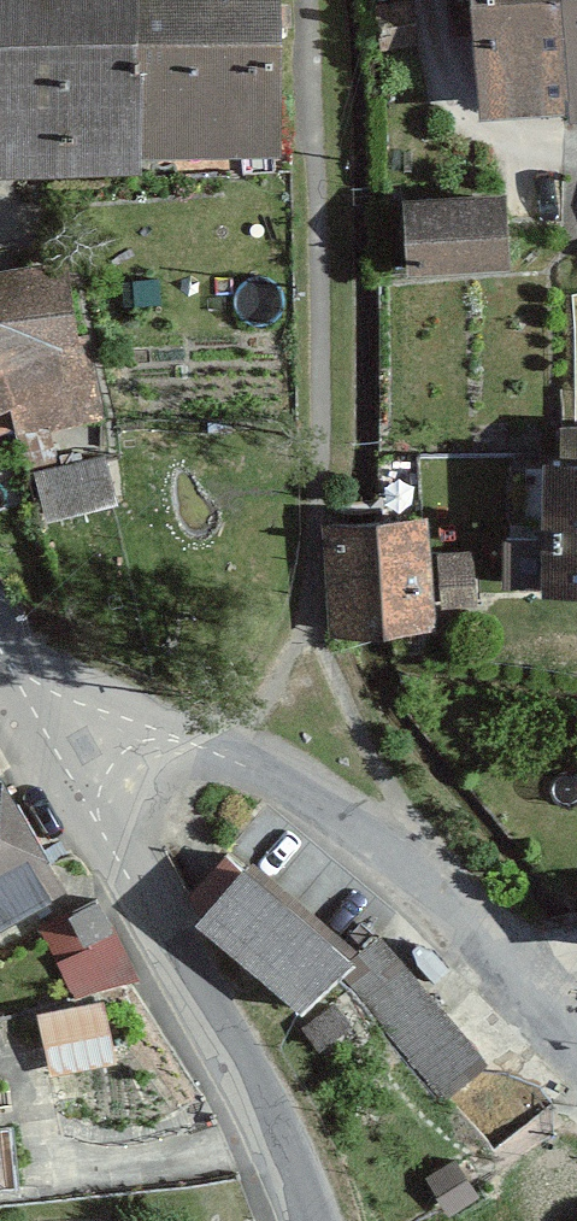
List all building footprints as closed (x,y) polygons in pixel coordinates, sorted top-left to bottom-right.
[(124,160),(122,0),(0,0),(0,173),(124,175),(124,160)] [(124,160),(269,163),(272,0),(122,0),(124,160)] [(465,119),(576,112),(576,0),(457,0),(465,119)] [(393,275),(510,272),(508,197),(391,200),(393,275)] [(91,413),(75,303),(0,314),(0,426),(91,413)] [(40,522),(115,504),(104,455),(28,472),(40,522)] [(524,460),(519,592),(576,594),(576,462),(524,460)] [(367,521),(329,522),(332,630),(368,629),(431,628),(428,520),(367,521)] [(54,894),(0,793),(0,922),(54,894)] [(354,956),(245,862),(196,917),(299,1006),(339,969),(354,956)] [(101,893),(36,924),(75,1003),(139,971),(101,893)] [(445,1098),(488,1063),(382,933),(354,956),(339,969),(445,1098)] [(47,1077),(111,1065),(99,999),(35,1012),(47,1077)]
